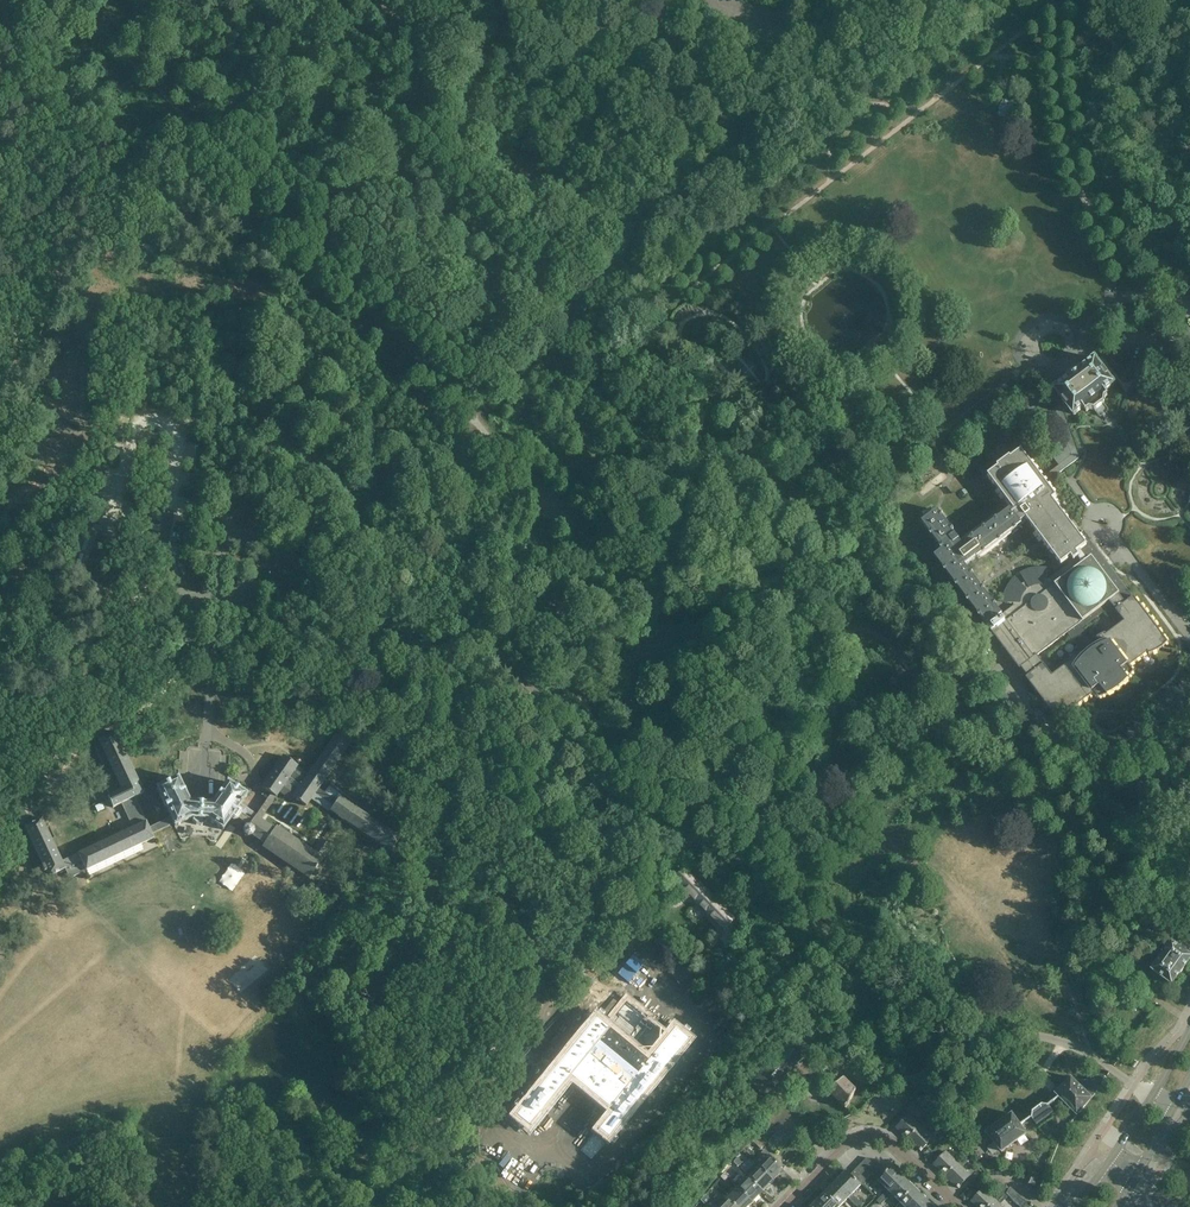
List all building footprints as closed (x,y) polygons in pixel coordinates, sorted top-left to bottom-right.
[(1030,105),(1014,94),(1005,108),(1022,118),(1030,105)] [(1095,358),(1054,389),(1073,416),(1084,408),(1086,412),(1090,409),(1094,410),(1104,403),(1104,398),(1107,395),(1105,392),(1115,384),(1095,358)] [(1067,407),(1064,403),(1056,409),(1067,441),(1058,444),(1054,458),(1059,466),(1048,474),(1039,475),(1047,483),(1079,458),(1063,411),(1067,407)] [(1133,597),(1114,572),(1115,572),(1112,567),(1111,568),(1092,544),(1088,547),(1053,500),(1056,497),(1047,483),(1039,475),(1022,451),(1011,458),(1010,457),(998,466),(999,468),(989,475),(1010,503),(960,540),(955,535),(953,532),(954,532),(938,511),(922,522),(943,550),(935,556),(1020,669),(1021,668),(1022,668),(1028,676),(1026,678),(1033,687),(1032,688),(1038,696),(1039,696),(1042,700),(1041,700),(1044,703),(1042,704),(1046,710),(1048,708),(1048,709),(1049,708),(1061,724),(1064,721),(1068,719),(1073,714),(1077,708),(1076,707),(1094,693),(1098,699),(1107,696),(1114,692),(1119,688),(1122,686),(1129,679),(1134,672),(1130,667),(1148,653),(1149,654),(1149,655),(1156,652),(1163,648),(1168,643),(1156,627),(1157,626),(1152,619),(1153,618),(1149,614),(1147,615),(1148,614),(1141,605),(1140,606),(1133,597)] [(997,659),(993,655),(988,658),(992,663),(997,659)] [(1006,694),(1005,695),(999,700),(1006,710),(1013,705),(1006,694)] [(48,877),(64,869),(69,879),(154,839),(152,834),(173,824),(175,827),(191,819),(194,819),(194,822),(196,825),(202,826),(205,823),(205,820),(208,820),(223,831),(231,819),(233,821),(237,820),(238,819),(249,826),(245,827),(243,830),(244,834),(247,836),(252,836),(264,844),(262,847),(309,879),(312,874),(316,876),(322,867),(319,863),(323,858),(331,847),(320,840),(312,852),(276,827),(274,830),(259,820),(275,797),(279,791),(292,800),(293,797),(305,806),(310,799),(330,812),(331,811),(339,816),(338,817),(343,820),(344,819),(391,852),(400,838),(395,834),(394,835),(340,798),(341,795),(329,787),(325,793),(318,788),(347,747),(347,748),(351,742),(338,733),(314,767),(313,766),(310,772),(308,775),(296,767),(297,766),(283,757),(262,788),(271,794),(252,821),(242,815),(247,808),(241,804),(247,796),(227,782),(212,804),(207,804),(204,801),(198,800),(195,803),(189,802),(178,778),(156,788),(170,817),(149,828),(134,798),(144,793),(115,732),(97,740),(100,746),(95,748),(102,763),(98,764),(105,779),(102,781),(109,795),(107,796),(113,808),(121,804),(132,828),(62,861),(41,818),(24,826),(43,866),(41,867),(44,872),(45,872),(48,877)] [(228,863),(219,883),(234,890),(243,869),(228,863)] [(685,869),(675,879),(701,906),(705,910),(724,929),(734,919),(685,869)] [(1172,984),(1189,960),(1189,941),(1178,933),(1152,968),(1172,984)] [(821,996),(830,988),(816,974),(808,982),(821,996)] [(570,1048),(514,1117),(527,1128),(568,1078),(611,1113),(596,1131),(599,1133),(594,1138),(592,1136),(580,1151),(589,1159),(601,1144),(599,1142),(604,1137),(606,1139),(686,1040),(673,1029),(664,1040),(641,1020),(644,1017),(626,1002),(615,1015),(618,1017),(607,1029),(594,1019),(581,1034),(584,1036),(580,1040),(579,1039),(574,1044),(575,1046),(572,1049),(570,1048)] [(541,1066),(553,1047),(535,1037),(524,1056),(541,1066)] [(790,1044),(759,1075),(773,1089),(803,1058),(790,1044)] [(1055,1093),(1059,1097),(1077,1115),(1093,1098),(1093,1097),(1104,1081),(1098,1075),(1096,1077),(1093,1078),(1088,1080),(1085,1080),(1078,1080),(1075,1079),(1073,1078),(1071,1077),(1055,1093)] [(856,1090),(844,1078),(829,1093),(847,1109),(856,1090)] [(783,1103),(777,1110),(788,1120),(793,1114),(783,1103)] [(1031,1117),(1032,1118),(1037,1125),(1054,1113),(1049,1106),(1048,1105),(1042,1104),(1032,1111),(1031,1117)] [(777,1110),(772,1116),(783,1125),(788,1120),(777,1110)] [(1012,1113),(1000,1122),(1014,1143),(1027,1134),(1021,1126),(1020,1125),(1021,1125),(1012,1113)] [(910,1115),(897,1128),(909,1140),(922,1127),(925,1130),(929,1126),(927,1124),(929,1123),(926,1120),(921,1126),(910,1115)] [(772,1116),(767,1121),(778,1131),(783,1125),(772,1116)] [(930,1116),(926,1120),(929,1123),(927,1124),(929,1126),(935,1121),(930,1116)] [(767,1121),(762,1126),(773,1136),(778,1131),(767,1121)] [(1000,1122),(986,1132),(1002,1152),(1014,1143),(1000,1122)] [(762,1126),(757,1133),(767,1143),(773,1136),(762,1126)] [(922,1127),(909,1140),(921,1152),(924,1150),(923,1149),(934,1139),(925,1130),(922,1127)] [(767,1143),(757,1133),(756,1132),(751,1138),(761,1149),(767,1143)] [(766,1149),(754,1161),(756,1163),(774,1180),(784,1169),(777,1162),(778,1161),(766,1149)] [(947,1176),(959,1164),(963,1167),(966,1164),(964,1162),(965,1160),(963,1158),(958,1163),(947,1152),(934,1164),(947,1176)] [(737,1158),(734,1162),(739,1167),(743,1162),(737,1158)] [(863,1162),(874,1173),(878,1169),(867,1158),(863,1162)] [(874,1173),(863,1162),(859,1166),(870,1177),(872,1175),(874,1173)] [(756,1163),(746,1174),(749,1177),(763,1191),(774,1180),(756,1163)] [(959,1164),(947,1176),(959,1189),(961,1187),(960,1186),(971,1176),(963,1167),(959,1164)] [(859,1166),(855,1171),(866,1181),(870,1177),(859,1166)] [(893,1167),(885,1175),(879,1181),(888,1190),(890,1192),(904,1177),(893,1167)] [(885,1175),(878,1169),(874,1173),(872,1175),(879,1181),(885,1175)] [(847,1171),(836,1182),(851,1196),(849,1198),(854,1204),(858,1199),(853,1194),(866,1181),(855,1171),(851,1175),(847,1171)] [(1034,1186),(1038,1176),(1029,1172),(1025,1182),(1034,1186)] [(729,1178),(724,1173),(720,1177),(725,1182),(729,1178)] [(749,1177),(739,1188),(753,1201),(763,1191),(749,1177)] [(904,1177),(890,1192),(888,1190),(882,1195),(886,1199),(892,1194),(900,1202),(915,1188),(904,1177)] [(836,1182),(826,1193),(840,1206),(849,1198),(851,1196),(836,1182)] [(729,1198),(738,1206),(748,1206),(753,1201),(739,1188),(729,1198)] [(905,1206),(917,1206),(925,1198),(915,1188),(900,1202),(905,1206)] [(977,1206),(991,1206),(996,1201),(1000,1205),(1004,1201),(1002,1199),(1003,1198),(1000,1195),(995,1200),(984,1189),(972,1202),(977,1206)] [(1012,1189),(1007,1194),(1009,1196),(1019,1206),(1029,1206),(1012,1189)] [(1004,1191),(1000,1195),(1003,1198),(1002,1199),(1004,1201),(1009,1196),(1007,1194),(1004,1191)] [(815,1203),(819,1206),(840,1206),(826,1193),(815,1203)] [(701,1201),(707,1206),(718,1206),(706,1195),(701,1201)] [(886,1199),(882,1195),(877,1201),(881,1205),(886,1199)] [(729,1198),(720,1206),(738,1206),(729,1198)] [(925,1198),(917,1206),(934,1206),(925,1198)]
